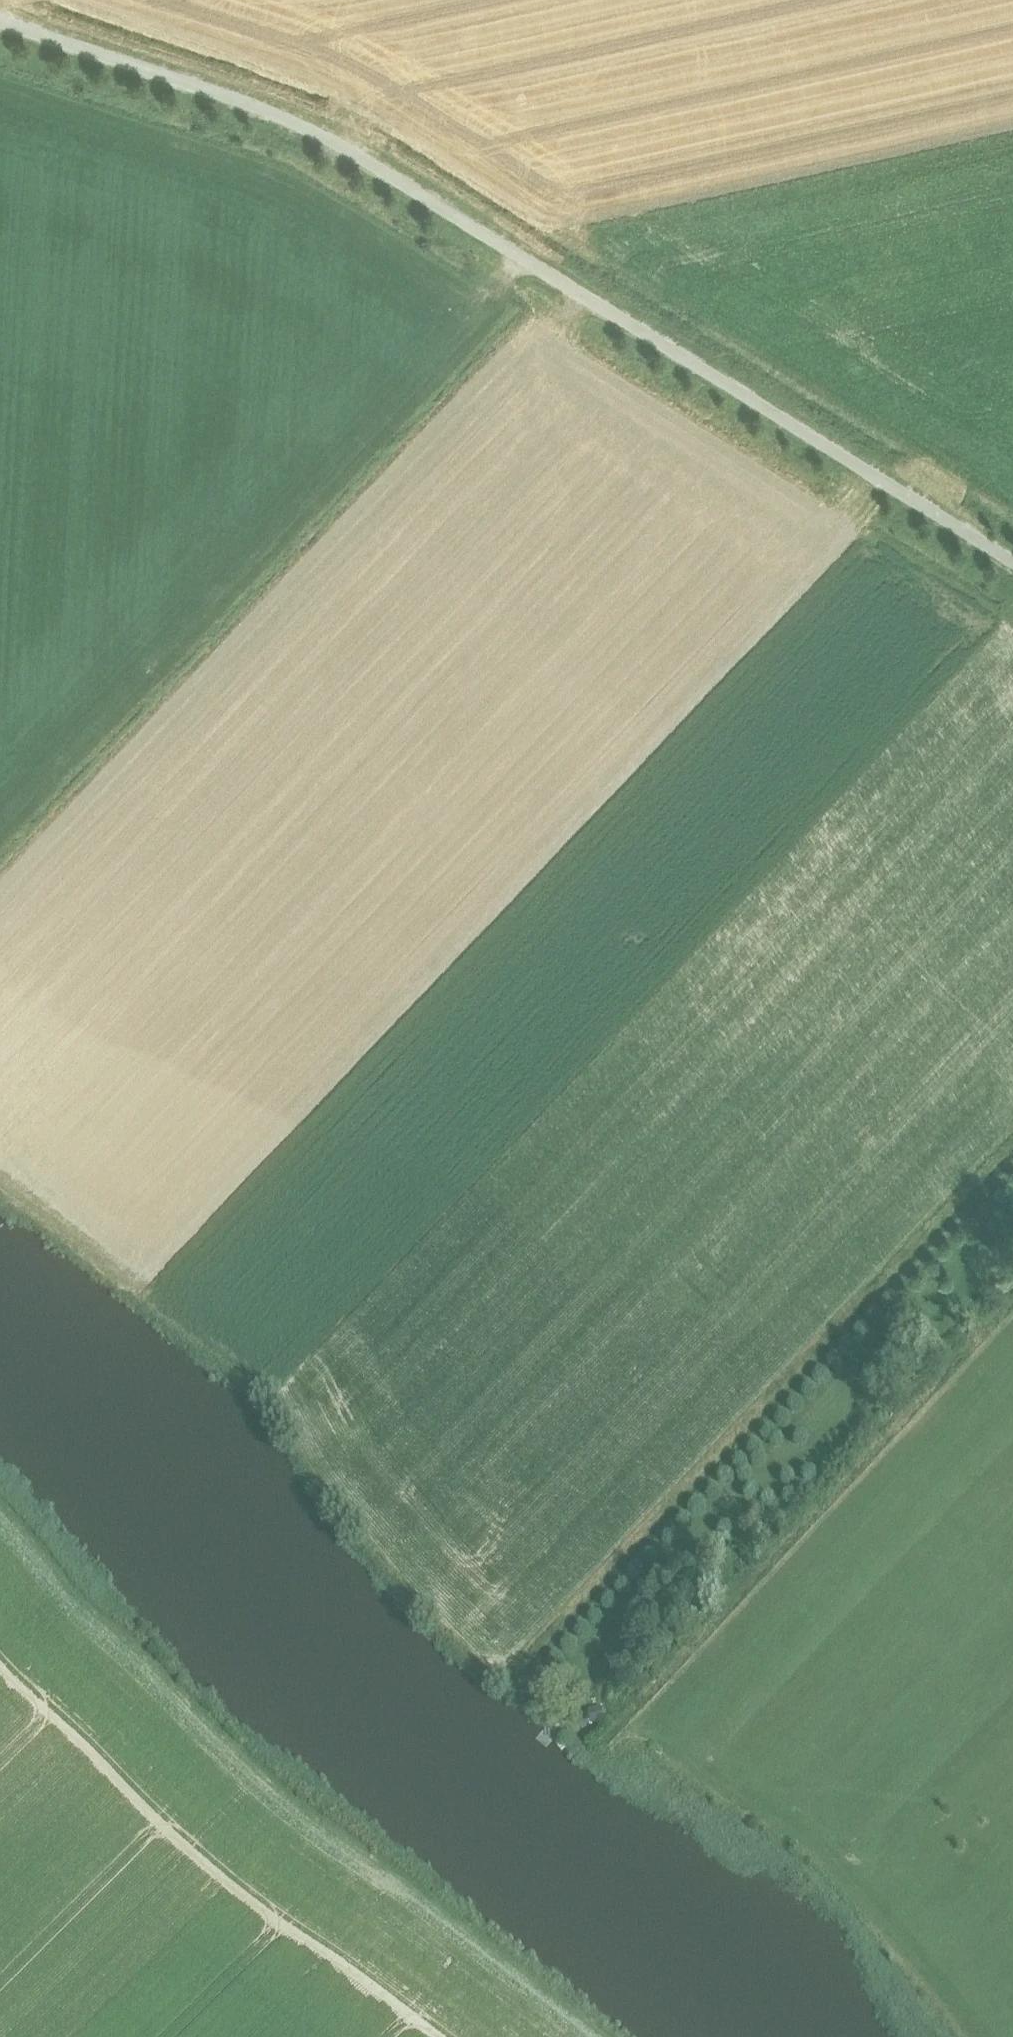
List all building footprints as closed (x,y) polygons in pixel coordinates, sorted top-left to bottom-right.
[(573,1723),(587,1717),(582,1705),(568,1710),(573,1723)] [(599,1708),(586,1711),(590,1728),(603,1724),(599,1708)]
